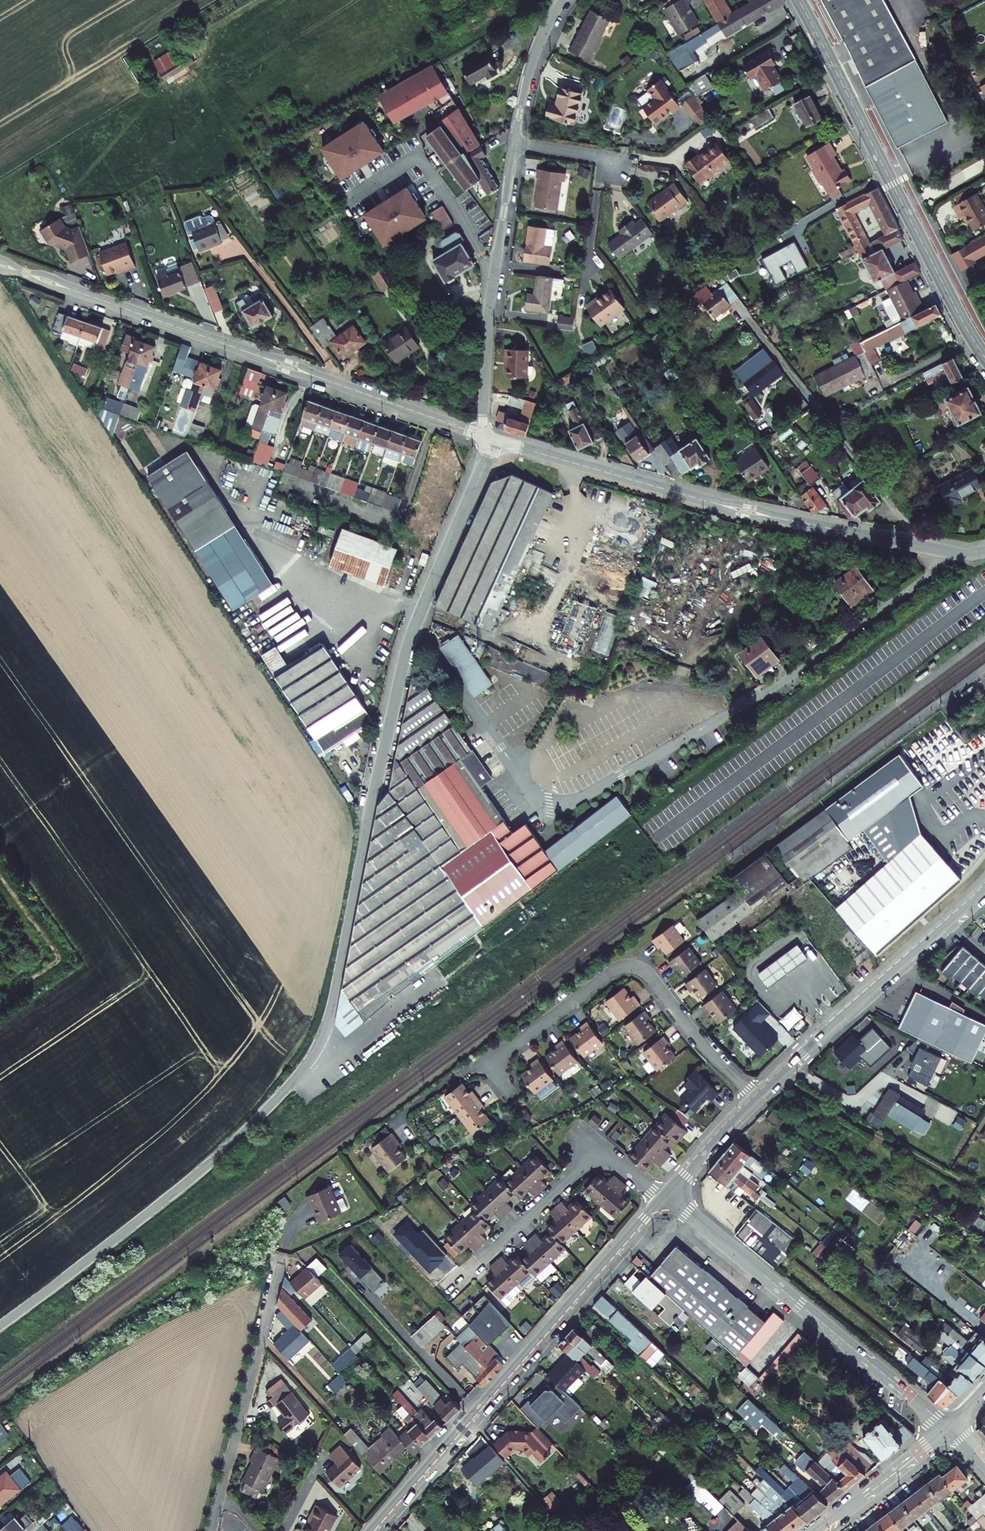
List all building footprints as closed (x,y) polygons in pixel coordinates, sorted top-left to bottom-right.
[(681,34),(700,23),(691,4),(694,2),(693,0),(680,0),(667,7),(681,34)] [(700,46),(726,32),(728,35),(788,2),(786,0),(763,0),(734,16),(721,23),(695,37),(695,38),(700,46)] [(721,23),(734,16),(725,0),(708,0),(721,23)] [(883,0),(819,0),(865,87),(915,61),(883,0)] [(574,49),(592,59),(615,19),(596,9),(574,49)] [(686,41),(701,34),(698,28),(684,35),(686,41)] [(493,76),(503,70),(492,53),(469,66),(478,81),(491,74),(493,76)] [(770,53),(744,68),(751,81),(756,78),(765,93),(783,83),(776,70),(778,68),(770,53)] [(159,72),(166,82),(195,65),(189,54),(159,72)] [(948,123),(915,61),(865,87),(897,149),(948,123)] [(391,92),(408,120),(430,106),(437,116),(457,104),(435,67),(391,92)] [(700,84),(706,93),(714,89),(705,75),(691,83),(694,87),(700,84)] [(650,106),(661,123),(674,114),(672,111),(684,103),(667,78),(654,87),(661,98),(650,106)] [(694,87),(700,96),(706,93),(700,84),(694,87)] [(391,92),(379,98),(386,108),(388,107),(400,125),(408,120),(391,92)] [(548,120),(576,126),(583,98),(561,93),(557,110),(551,109),(548,120)] [(689,103),(690,105),(698,116),(709,108),(700,96),(689,103)] [(809,130),(824,121),(810,97),(794,106),(809,130)] [(485,150),(485,149),(473,131),(457,104),(437,116),(445,129),(430,140),(449,165),(471,195),(485,185),(470,158),(485,150)] [(769,115),(755,123),(760,131),(774,123),(769,115)] [(323,148),(343,179),(385,152),(366,123),(349,135),(347,133),(323,148)] [(602,135),(600,146),(608,148),(611,136),(602,135)] [(853,182),(846,171),(843,173),(835,159),(838,157),(830,144),(807,158),(817,173),(815,177),(820,184),(824,185),(831,196),(853,182)] [(686,165),(700,185),(732,162),(719,145),(700,159),(699,157),(686,165)] [(470,158),(485,185),(493,198),(500,194),(503,192),(481,153),(486,150),(485,150),(470,158)] [(535,207),(557,210),(561,182),(564,182),(566,173),(538,168),(537,177),(539,178),(535,207)] [(662,223),(688,205),(674,186),(661,195),(663,197),(650,206),(662,223)] [(365,215),(385,245),(409,230),(408,228),(426,216),(408,188),(365,215)] [(871,205),(887,237),(900,230),(879,189),(838,210),(859,251),(869,246),(853,214),(871,205)] [(976,195),(953,208),(960,220),(965,217),(974,232),(984,226),(984,210),(976,195)] [(442,231),(454,224),(443,206),(431,213),(442,231)] [(203,213),(190,218),(187,222),(191,233),(194,232),(196,238),(191,239),(193,245),(198,244),(200,249),(223,241),(214,215),(211,213),(206,215),(203,213)] [(92,251),(82,224),(75,227),(67,223),(62,215),(43,226),(50,236),(69,246),(74,259),(92,251)] [(610,244),(620,259),(654,234),(651,231),(643,220),(636,225),(634,221),(624,227),(627,231),(610,244)] [(553,231),(527,227),(522,262),(547,266),(553,231)] [(465,242),(467,244),(468,238),(465,232),(459,230),(445,238),(442,238),(441,244),(444,244),(448,252),(465,242)] [(883,252),(905,241),(900,230),(887,237),(869,246),(859,251),(876,284),(895,275),(883,252)] [(127,238),(99,248),(107,269),(115,266),(122,264),(123,266),(136,261),(127,238)] [(970,267),(984,258),(984,238),(961,251),(970,267)] [(477,264),(467,244),(465,242),(448,252),(436,259),(448,281),(451,279),(454,280),(458,278),(458,275),(477,264)] [(192,258),(179,263),(181,268),(170,272),(168,267),(157,271),(164,292),(187,284),(186,283),(200,279),(197,272),(192,258)] [(916,264),(895,275),(900,285),(907,281),(921,274),(916,264)] [(382,287),(389,282),(379,266),(372,271),(382,287)] [(557,281),(550,280),(534,277),(531,295),(524,294),(522,311),(544,314),(548,293),(555,294),(557,281)] [(211,303),(219,300),(213,281),(205,284),(211,303)] [(919,306),(907,281),(900,285),(888,291),(903,321),(924,310),(921,305),(919,306)] [(740,301),(728,286),(715,296),(708,288),(693,298),(700,308),(704,305),(716,320),(740,301)] [(598,324),(623,306),(610,288),(596,298),(595,297),(584,305),(598,324)] [(237,297),(253,323),(263,318),(252,299),(247,302),(242,294),(237,297)] [(261,294),(252,299),(263,318),(272,313),(261,294)] [(866,362),(874,358),(870,352),(903,333),(904,335),(940,316),(934,305),(924,310),(903,321),(857,345),(861,354),(866,362)] [(87,326),(60,317),(54,334),(64,338),(65,334),(82,340),(87,326)] [(569,333),(571,319),(555,317),(553,330),(569,333)] [(364,339),(352,322),(334,336),(331,338),(343,354),(364,339)] [(325,324),(314,331),(324,344),(331,338),(334,336),(325,324)] [(406,324),(383,340),(395,357),(418,341),(406,324)] [(111,334),(87,326),(82,340),(94,344),(92,349),(104,354),(111,334)] [(124,349),(132,352),(134,348),(136,347),(139,340),(129,336),(124,349)] [(122,384),(133,388),(149,343),(139,340),(136,347),(134,348),(132,352),(133,354),(122,384)] [(587,357),(598,352),(593,341),(581,345),(587,357)] [(159,347),(149,343),(133,388),(131,393),(141,396),(153,362),(156,361),(157,356),(156,354),(159,347)] [(524,355),(503,353),(502,363),(504,363),(503,382),(522,383),(524,355)] [(866,362),(861,354),(812,378),(822,399),(872,374),(869,369),(866,362)] [(743,367),(759,390),(771,382),(772,383),(783,375),(770,358),(762,365),(756,357),(743,367)] [(204,397),(216,367),(191,358),(186,372),(194,375),(191,383),(198,385),(190,409),(199,412),(204,397)] [(866,362),(869,369),(877,365),(874,358),(866,362)] [(930,378),(934,376),(941,372),(948,386),(960,380),(950,360),(919,375),(921,379),(929,375),(930,378)] [(84,376),(87,369),(73,364),(70,370),(84,376)] [(225,371),(216,367),(204,397),(207,398),(205,402),(212,404),(220,384),(222,383),(223,379),(222,377),(225,371)] [(941,372),(934,376),(941,390),(948,386),(941,372)] [(263,384),(248,379),(243,393),(258,398),(263,384)] [(266,433),(281,391),(270,387),(267,395),(265,396),(264,400),(265,402),(263,408),(258,406),(255,408),(249,424),(256,426),(254,432),(256,432),(265,435),(266,433)] [(948,413),(946,415),(951,426),(977,414),(965,389),(942,400),(948,413)] [(291,394),(281,391),(266,433),(277,438),(284,418),(283,417),(285,410),(287,409),(289,404),(288,402),(291,394)] [(103,407),(123,414),(126,405),(128,402),(108,395),(103,407)] [(754,420),(763,414),(750,397),(741,403),(754,420)] [(317,430),(326,405),(312,400),(303,425),(317,430)] [(577,426),(570,430),(579,449),(594,442),(574,401),(566,404),(577,426)] [(142,411),(126,405),(123,414),(139,420),(142,411)] [(341,411),(326,405),(317,430),(332,435),(341,411)] [(101,412),(115,434),(123,414),(103,407),(101,412)] [(341,411),(332,435),(346,441),(349,434),(355,416),(341,411)] [(360,447),(370,421),(355,416),(349,434),(353,435),(351,441),(357,444),(357,446),(360,447)] [(507,417),(499,421),(507,424),(504,430),(527,436),(531,423),(507,417)] [(370,421),(360,447),(373,451),(383,426),(370,421)] [(207,428),(195,423),(190,438),(202,442),(207,428)] [(591,426),(598,440),(605,437),(598,423),(591,426)] [(247,429),(254,432),(256,426),(249,424),(247,429)] [(654,449),(643,432),(638,435),(630,424),(618,431),(639,461),(655,450),(654,449)] [(383,426),(373,451),(388,456),(398,431),(383,426)] [(412,436),(398,431),(388,456),(402,461),(412,436)] [(265,435),(256,432),(254,438),(263,441),(265,435)] [(402,461),(417,467),(427,442),(412,436),(402,461)] [(710,457),(697,438),(678,451),(669,438),(654,449),(655,450),(674,478),(683,481),(683,474),(699,463),(700,464),(710,457)] [(276,448),(262,443),(255,462),(269,466),(276,448)] [(749,476),(769,462),(757,444),(737,458),(749,476)] [(277,586),(192,451),(152,478),(237,611),(277,586)] [(286,471),(287,471),(300,476),(305,463),(291,458),(286,471)] [(320,468),(305,463),(300,476),(315,481),(320,468)] [(315,481),(329,486),(334,473),(320,468),(315,481)] [(969,472),(935,491),(945,509),(957,503),(955,500),(977,488),(969,472)] [(334,473),(329,486),(344,491),(348,478),(334,473)] [(527,560),(555,493),(512,476),(493,483),(461,562),(441,610),(498,632),(527,560)] [(847,501),(861,519),(876,508),(877,509),(888,501),(869,476),(858,484),(862,489),(847,501)] [(348,478),(344,491),(356,495),(361,483),(348,478)] [(796,485),(815,511),(830,514),(829,508),(807,478),(796,485)] [(376,488),(361,483),(356,495),(371,500),(376,488)] [(376,488),(371,500),(386,505),(390,492),(376,488)] [(386,505),(400,510),(405,497),(390,492),(386,505)] [(391,560),(332,543),(322,578),(381,595),(391,560)] [(877,589),(861,568),(839,585),(856,605),(877,589)] [(650,599),(655,582),(642,578),(637,596),(650,599)] [(573,600),(555,648),(579,657),(596,609),(573,600)] [(605,612),(594,651),(608,655),(619,616),(605,612)] [(475,696),(487,688),(490,686),(456,636),(453,639),(440,648),(475,696)] [(768,638),(746,654),(763,676),(784,660),(768,638)] [(327,645),(278,676),(328,755),(377,724),(327,645)] [(549,688),(555,675),(507,656),(501,669),(549,688)] [(378,804),(334,1024),(343,1036),(565,872),(635,820),(620,800),(547,856),(528,828),(514,837),(481,789),(492,780),(415,668),(388,792),(378,804)] [(919,683),(931,674),(928,671),(917,680),(919,683)] [(961,699),(972,689),(969,686),(958,695),(961,699)] [(949,726),(937,735),(943,743),(929,754),(935,761),(946,752),(960,741),(949,726)] [(745,894),(704,925),(711,934),(720,945),(789,892),(795,900),(858,852),(853,844),(882,822),(914,797),(915,797),(927,787),(911,767),(838,821),(831,811),(737,883),(745,894)] [(907,854),(928,836),(914,797),(882,822),(907,854)] [(907,854),(843,912),(883,956),(967,880),(964,876),(928,836),(907,854)] [(690,944),(678,929),(657,944),(662,950),(665,948),(672,957),(690,944)] [(935,965),(941,971),(962,948),(958,945),(935,965)] [(970,955),(972,953),(963,946),(962,948),(970,955)] [(970,955),(962,948),(941,971),(950,979),(954,975),(953,975),(970,955)] [(804,949),(794,957),(803,969),(813,962),(804,949)] [(707,966),(695,950),(675,965),(679,972),(681,970),(689,980),(707,966)] [(970,955),(978,962),(980,960),(972,953),(970,955)] [(978,962),(970,955),(953,975),(954,975),(961,981),(978,962)] [(803,969),(794,957),(785,964),(794,976),(803,969)] [(969,988),(984,969),(984,968),(978,962),(961,981),(969,988)] [(775,990),(794,976),(785,964),(766,978),(775,990)] [(969,988),(977,995),(979,993),(979,992),(984,985),(984,969),(969,988)] [(699,992),(706,1000),(723,987),(712,972),(692,987),(696,993),(699,992)] [(613,1003),(627,1022),(648,1007),(643,1000),(640,1003),(631,990),(613,1003)] [(899,1028),(919,1037),(972,1063),(984,1034),(984,1025),(917,992),(899,1028)] [(728,993),(708,1008),(713,1014),(715,1012),(724,1025),(742,1011),(728,993)] [(761,1022),(770,1012),(760,1002),(733,1027),(761,1056),(778,1039),(770,1030),(769,1032),(766,1029),(767,1028),(761,1022)] [(796,1006),(781,1021),(790,1031),(794,1028),(802,1020),(805,1016),(796,1006)] [(650,1017),(645,1011),(625,1026),(639,1044),(656,1032),(647,1019),(650,1017)] [(802,1020),(794,1028),(797,1031),(799,1031),(805,1025),(805,1023),(802,1020)] [(602,1042),(587,1022),(581,1027),(583,1030),(571,1039),(584,1056),(602,1042)] [(853,1035),(834,1052),(849,1068),(861,1057),(870,1067),(891,1049),(873,1028),(858,1040),(853,1035)] [(658,1070),(676,1057),(666,1044),(668,1043),(663,1036),(643,1052),(658,1070)] [(940,1056),(943,1049),(919,1037),(908,1048),(914,1054),(916,1055),(910,1067),(913,1068),(909,1077),(928,1086),(942,1057),(940,1056)] [(577,1060),(563,1040),(557,1045),(559,1048),(547,1056),(559,1074),(577,1060)] [(552,1079),(538,1060),(532,1064),(534,1067),(522,1076),(535,1093),(552,1079)] [(719,1093),(695,1070),(688,1077),(690,1078),(685,1083),(689,1088),(681,1097),(695,1112),(702,1105),(700,1103),(704,1099),(705,1101),(709,1098),(711,1101),(719,1093)] [(445,1096),(458,1114),(478,1099),(474,1092),(471,1095),(464,1087),(462,1083),(445,1096)] [(928,1126),(918,1120),(891,1105),(894,1101),(895,1098),(884,1091),(868,1117),(865,1116),(860,1124),(876,1133),(885,1117),(921,1138),(928,1126)] [(484,1106),(478,1099),(458,1114),(472,1132),(489,1120),(481,1108),(484,1106)] [(920,1116),(894,1101),(891,1105),(918,1120),(920,1117),(920,1116)] [(672,1139),(676,1143),(687,1131),(683,1127),(691,1117),(679,1109),(672,1117),(667,1114),(656,1125),(672,1139)] [(594,1114),(588,1122),(595,1127),(601,1120),(594,1114)] [(521,1118),(515,1123),(522,1132),(528,1128),(521,1118)] [(672,1139),(656,1125),(643,1141),(665,1160),(671,1154),(664,1148),(672,1139)] [(380,1141),(369,1149),(374,1155),(384,1147),(380,1141)] [(643,1141),(629,1156),(646,1170),(654,1161),(660,1166),(665,1160),(643,1141)] [(769,1169),(735,1141),(727,1152),(754,1173),(762,1179),(769,1169)] [(382,1184),(400,1171),(391,1159),(394,1157),(385,1146),(384,1147),(374,1155),(365,1161),(382,1184)] [(754,1173),(727,1152),(719,1161),(755,1191),(759,1186),(749,1178),(754,1173)] [(535,1155),(520,1169),(540,1191),(546,1185),(541,1179),(550,1170),(535,1155)] [(719,1161),(710,1171),(735,1191),(739,1186),(751,1196),(755,1191),(719,1161)] [(510,1170),(501,1178),(515,1194),(520,1198),(528,1190),(535,1197),(540,1191),(520,1169),(515,1174),(510,1170)] [(600,1203),(620,1181),(613,1175),(607,1182),(599,1174),(585,1190),(600,1203)] [(486,1192),(507,1214),(512,1208),(507,1202),(515,1194),(501,1178),(486,1192)] [(620,1181),(600,1203),(616,1217),(630,1201),(620,1193),(626,1187),(620,1181)] [(471,1206),(475,1210),(486,1221),(495,1213),(501,1220),(507,1214),(486,1192),(471,1206)] [(338,1221),(326,1194),(303,1204),(308,1217),(311,1215),(317,1230),(338,1221)] [(591,1215),(577,1200),(568,1209),(562,1202),(556,1207),(576,1229),(592,1215),(591,1215)] [(576,1229),(556,1207),(550,1213),(556,1220),(547,1227),(551,1232),(562,1244),(576,1229)] [(481,1234),(490,1226),(486,1221),(475,1210),(460,1224),(481,1246),(487,1240),(481,1234)] [(798,1242),(756,1210),(746,1222),(787,1255),(798,1242)] [(965,1226),(984,1239),(984,1221),(973,1213),(965,1226)] [(922,1224),(916,1220),(908,1229),(914,1234),(922,1224)] [(428,1272),(446,1256),(422,1231),(420,1232),(410,1221),(394,1236),(428,1272)] [(787,1255),(746,1222),(736,1235),(776,1268),(787,1255)] [(469,1246),(474,1251),(481,1246),(460,1224),(445,1238),(449,1242),(459,1253),(460,1254),(469,1246)] [(551,1262),(566,1248),(562,1244),(551,1232),(542,1240),(536,1234),(530,1240),(551,1262)] [(816,1256),(833,1238),(829,1234),(812,1252),(816,1256)] [(536,1276),(551,1262),(530,1240),(525,1245),(530,1252),(521,1260),(536,1276)] [(375,1291),(386,1281),(352,1244),(341,1255),(375,1291)] [(649,1278),(684,1309),(737,1357),(741,1352),(745,1347),(749,1342),(753,1337),(758,1332),(762,1327),(766,1322),(677,1246),(649,1278)] [(508,1263),(502,1257),(496,1263),(521,1289),(536,1276),(521,1260),(517,1255),(508,1263)] [(317,1258),(307,1267),(317,1277),(326,1268),(317,1258)] [(515,1295),(521,1289),(496,1263),(490,1268),(496,1275),(487,1283),(508,1306),(515,1299),(515,1295)] [(307,1267),(291,1282),(297,1289),(305,1298),(322,1283),(317,1277),(307,1267)] [(291,1282),(285,1276),(283,1285),(292,1294),(297,1289),(291,1282)] [(642,1281),(633,1291),(652,1309),(659,1302),(665,1308),(661,1312),(672,1322),(675,1319),(676,1320),(679,1317),(678,1316),(684,1309),(649,1278),(647,1276),(642,1281)] [(312,1320),(282,1288),(278,1304),(301,1330),(312,1320)] [(489,1345),(511,1324),(484,1295),(462,1316),(471,1325),(489,1345)] [(664,1352),(602,1295),(594,1304),(631,1339),(627,1343),(639,1354),(639,1355),(651,1367),(664,1352)] [(274,1343),(289,1359),(310,1340),(282,1309),(276,1315),(289,1329),(274,1343)] [(411,1336),(422,1347),(446,1326),(442,1322),(446,1318),(439,1311),(411,1336)] [(784,1320),(775,1312),(770,1317),(780,1325),(784,1320)] [(766,1322),(776,1330),(780,1325),(770,1317),(766,1322)] [(772,1335),(776,1330),(766,1322),(762,1327),(772,1335)] [(984,1363),(984,1339),(974,1330),(967,1340),(944,1322),(939,1328),(984,1363)] [(590,1328),(600,1338),(605,1334),(594,1324),(590,1328)] [(489,1345),(471,1325),(456,1337),(461,1343),(494,1375),(504,1365),(496,1357),(499,1354),(489,1345)] [(928,1344),(904,1325),(897,1334),(907,1341),(921,1353),(928,1344)] [(583,1335),(574,1327),(567,1335),(586,1353),(588,1350),(596,1357),(602,1364),(607,1359),(593,1346),(583,1335)] [(772,1335),(762,1327),(758,1332),(767,1340),(772,1335)] [(593,1346),(600,1338),(590,1328),(583,1335),(593,1346)] [(939,1328),(935,1334),(950,1345),(942,1356),(955,1366),(948,1374),(955,1379),(957,1377),(968,1386),(974,1380),(984,1368),(984,1363),(939,1328)] [(758,1332),(753,1337),(763,1345),(767,1340),(758,1332)] [(356,1354),(373,1338),(368,1333),(351,1348),(352,1349),(356,1354)] [(810,1342),(798,1333),(794,1338),(805,1347),(810,1342)] [(586,1353),(567,1335),(559,1344),(570,1353),(586,1369),(594,1378),(600,1373),(592,1365),(591,1366),(582,1357),(586,1353)] [(763,1345),(753,1337),(749,1342),(759,1350),(763,1345)] [(794,1338),(790,1343),(801,1352),(805,1347),(794,1338)] [(749,1342),(745,1347),(755,1355),(759,1350),(749,1342)] [(461,1343),(446,1357),(458,1369),(463,1364),(485,1384),(494,1375),(461,1343)] [(801,1352),(790,1343),(785,1348),(796,1358),(801,1352)] [(745,1347),(741,1352),(751,1360),(755,1355),(745,1347)] [(796,1358),(785,1348),(781,1353),(792,1363),(796,1358)] [(352,1349),(334,1366),(340,1373),(359,1356),(356,1354),(352,1349)] [(737,1357),(746,1366),(751,1360),(741,1352),(737,1357)] [(558,1384),(564,1390),(586,1369),(570,1353),(548,1375),(558,1384)] [(781,1353),(776,1359),(787,1368),(792,1363),(781,1353)] [(594,1360),(600,1366),(602,1364),(596,1357),(594,1360)] [(914,1357),(907,1365),(925,1379),(934,1387),(929,1392),(928,1394),(944,1408),(959,1394),(950,1386),(914,1357)] [(607,1373),(614,1366),(607,1359),(602,1364),(600,1366),(607,1373)] [(787,1368),(776,1359),(772,1363),(783,1373),(787,1368)] [(772,1363),(768,1368),(779,1378),(783,1373),(772,1363)] [(768,1368),(763,1374),(774,1383),(779,1378),(768,1368)] [(341,1374),(329,1385),(336,1393),(348,1381),(341,1374)] [(759,1378),(770,1388),(774,1383),(763,1374),(759,1378)] [(957,1377),(955,1379),(950,1386),(959,1394),(968,1386),(957,1377)] [(447,1403),(443,1399),(426,1380),(418,1387),(448,1420),(460,1408),(452,1399),(447,1403)] [(564,1390),(558,1384),(552,1389),(547,1384),(530,1401),(529,1400),(520,1408),(537,1427),(538,1428),(554,1411),(566,1422),(581,1407),(564,1390)] [(276,1431),(282,1442),(307,1427),(284,1387),(268,1397),(273,1404),(267,1408),(272,1415),(277,1412),(285,1426),(276,1431)] [(414,1417),(432,1437),(443,1426),(436,1418),(434,1420),(422,1408),(418,1412),(398,1390),(393,1394),(403,1405),(414,1417)] [(452,1399),(448,1394),(443,1399),(447,1403),(452,1399)] [(748,1398),(737,1410),(757,1429),(762,1424),(778,1438),(784,1432),(748,1398)] [(412,1427),(400,1438),(408,1448),(413,1453),(432,1437),(414,1417),(403,1405),(397,1410),(412,1427)] [(685,1408),(680,1413),(687,1420),(692,1415),(685,1408)] [(727,1411),(721,1418),(727,1424),(734,1417),(727,1411)] [(860,1430),(865,1436),(862,1438),(865,1442),(869,1446),(872,1444),(884,1459),(915,1433),(891,1412),(874,1427),(870,1422),(864,1422),(860,1425),(860,1430)] [(663,1429),(671,1421),(663,1413),(658,1419),(656,1417),(653,1420),(656,1422),(663,1429)] [(647,1430),(654,1437),(663,1429),(656,1422),(647,1430)] [(380,1471),(401,1452),(403,1453),(408,1448),(400,1438),(389,1427),(381,1435),(381,1436),(369,1448),(350,1428),(344,1434),(368,1459),(368,1458),(380,1471)] [(538,1428),(537,1427),(530,1434),(525,1433),(520,1433),(520,1430),(513,1430),(513,1432),(509,1433),(495,1445),(505,1456),(515,1448),(524,1447),(530,1455),(533,1452),(542,1462),(550,1454),(546,1450),(553,1444),(538,1428)] [(8,1438),(0,1428),(0,1445),(8,1438)] [(816,1436),(828,1448),(832,1443),(829,1441),(820,1432),(816,1436)] [(838,1448),(866,1474),(877,1464),(865,1453),(858,1451),(847,1439),(838,1448)] [(847,1489),(866,1474),(838,1448),(832,1443),(828,1448),(825,1450),(834,1458),(824,1468),(847,1489)] [(327,1472),(340,1486),(361,1467),(341,1445),(330,1455),(337,1463),(327,1472)] [(461,1469),(476,1487),(504,1463),(489,1445),(461,1469)] [(824,1468),(805,1451),(796,1461),(796,1464),(801,1468),(804,1468),(822,1485),(815,1492),(828,1504),(847,1489),(824,1468)] [(245,1501),(260,1506),(263,1497),(265,1498),(274,1475),(280,1477),(284,1466),(255,1456),(250,1470),(253,1471),(246,1491),(248,1492),(245,1501)] [(795,1493),(817,1514),(828,1504),(815,1492),(784,1464),(780,1469),(794,1482),(789,1487),(795,1493)] [(959,1465),(943,1476),(954,1490),(969,1478),(959,1465)] [(808,1520),(817,1514),(795,1493),(789,1487),(786,1491),(759,1466),(755,1470),(765,1479),(808,1520)] [(19,1491),(22,1495),(32,1486),(19,1472),(9,1481),(6,1478),(0,1483),(0,1508),(19,1491)] [(686,1478),(691,1483),(696,1477),(690,1472),(686,1478)] [(928,1483),(941,1500),(954,1490),(943,1476),(941,1474),(928,1483)] [(687,1486),(716,1514),(724,1506),(719,1501),(696,1477),(691,1483),(687,1486)] [(799,1528),(808,1520),(765,1479),(761,1483),(756,1478),(753,1482),(758,1487),(776,1504),(778,1502),(799,1528)] [(928,1510),(941,1500),(928,1483),(915,1493),(928,1510)] [(787,1530),(795,1530),(799,1528),(778,1502),(776,1504),(758,1487),(751,1495),(754,1498),(760,1502),(769,1509),(777,1517),(787,1530)] [(743,1488),(739,1492),(750,1503),(768,1524),(761,1529),(762,1530),(787,1530),(777,1517),(769,1509),(760,1502),(754,1498),(751,1495),(743,1488)] [(734,1515),(745,1504),(730,1490),(719,1501),(724,1506),(734,1515)] [(542,1499),(551,1510),(561,1501),(552,1491),(542,1499)] [(915,1519),(928,1510),(915,1493),(902,1503),(915,1519)] [(984,1529),(984,1528),(984,1500),(979,1505),(976,1508),(973,1504),(968,1508),(984,1529)] [(902,1529),(915,1519),(902,1503),(889,1513),(902,1529)] [(36,1519),(41,1525),(55,1512),(50,1507),(36,1519)] [(339,1520),(319,1509),(311,1523),(314,1524),(311,1530),(333,1530),(339,1520)] [(19,1520),(26,1528),(33,1521),(27,1513),(19,1520)] [(902,1529),(889,1513),(877,1522),(883,1530),(903,1530),(902,1529)] [(26,1528),(19,1520),(15,1516),(0,1529),(0,1530),(22,1530),(26,1528)] [(65,1530),(79,1530),(83,1527),(73,1516),(61,1527),(65,1530)] [(33,1521),(26,1528),(22,1530),(34,1530),(41,1525),(36,1519),(33,1521)] [(727,1530),(750,1530),(738,1519),(727,1530)] [(877,1522),(864,1530),(883,1530),(877,1522)]
